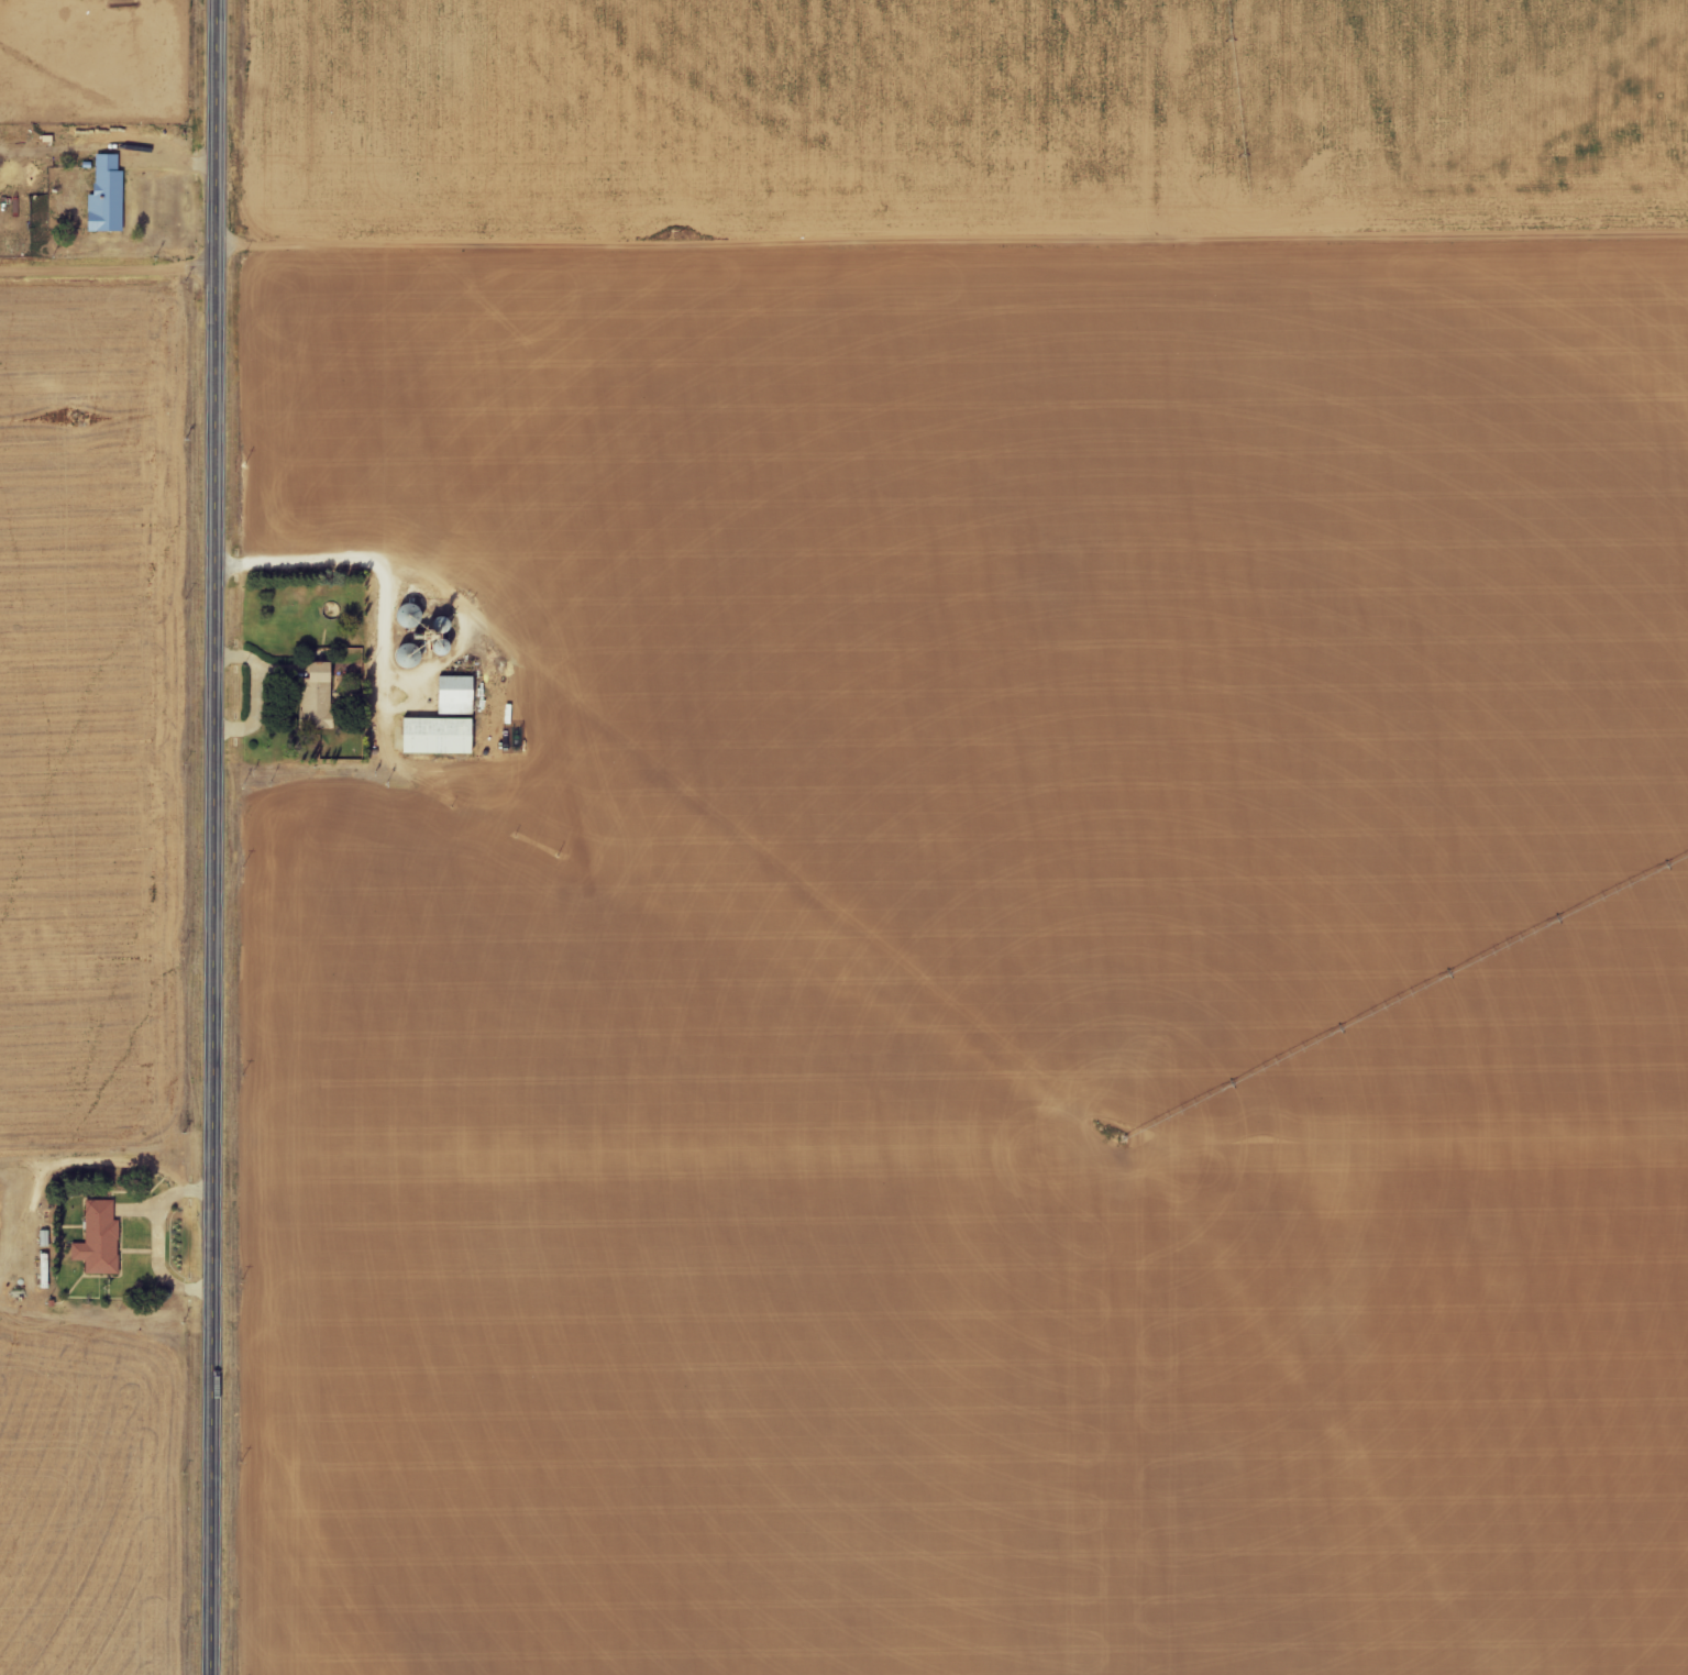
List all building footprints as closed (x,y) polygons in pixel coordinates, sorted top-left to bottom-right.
[(119,155),(96,155),(96,196),(89,196),(89,232),(124,232),(125,172),(119,172),(119,155)] [(333,663),(309,663),(309,680),(303,680),(302,729),(332,729),(333,663)] [(473,678),(439,678),(439,715),(473,715),(473,678)] [(403,754),(472,755),(472,720),(404,719),(403,754)] [(86,1245),(72,1245),(72,1262),(87,1262),(87,1276),(119,1276),(119,1222),(114,1222),(114,1202),(86,1202),(86,1245)]
